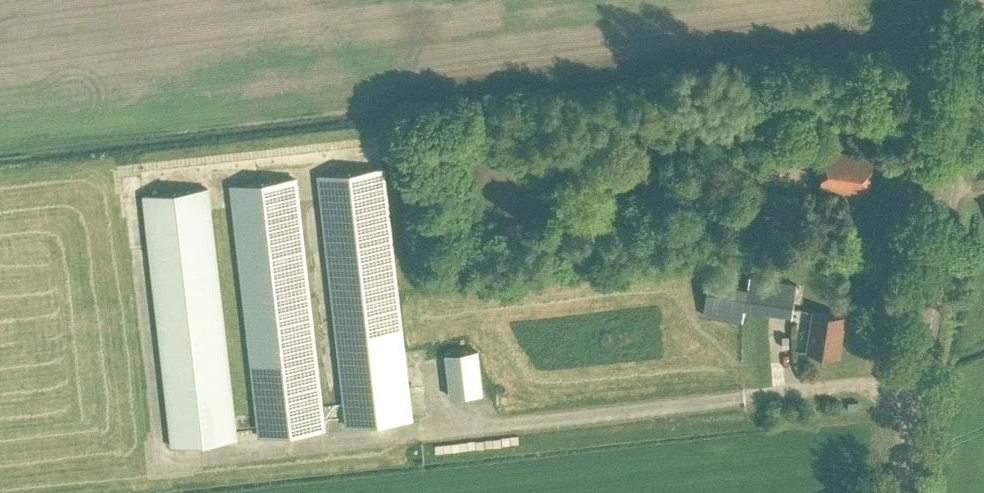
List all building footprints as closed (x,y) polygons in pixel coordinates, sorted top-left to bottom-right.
[(856,155),(856,153),(826,149),(821,186),(851,190),(852,188),(869,190),(874,158),(856,155)] [(383,168),(319,175),(348,426),(411,418),(383,168)] [(295,178),(232,185),(260,436),(324,428),(295,178)] [(208,188),(144,195),(172,446),(236,438),(208,188)] [(768,189),(763,226),(794,230),(799,194),(768,189)] [(522,240),(523,223),(499,221),(498,239),(522,240)] [(748,286),(745,308),(792,316),(798,283),(750,275),(748,286)] [(709,280),(703,314),(743,321),(745,308),(748,286),(709,280)] [(813,311),(807,350),(840,355),(846,316),(813,311)] [(478,350),(446,354),(451,396),(483,392),(478,350)]
